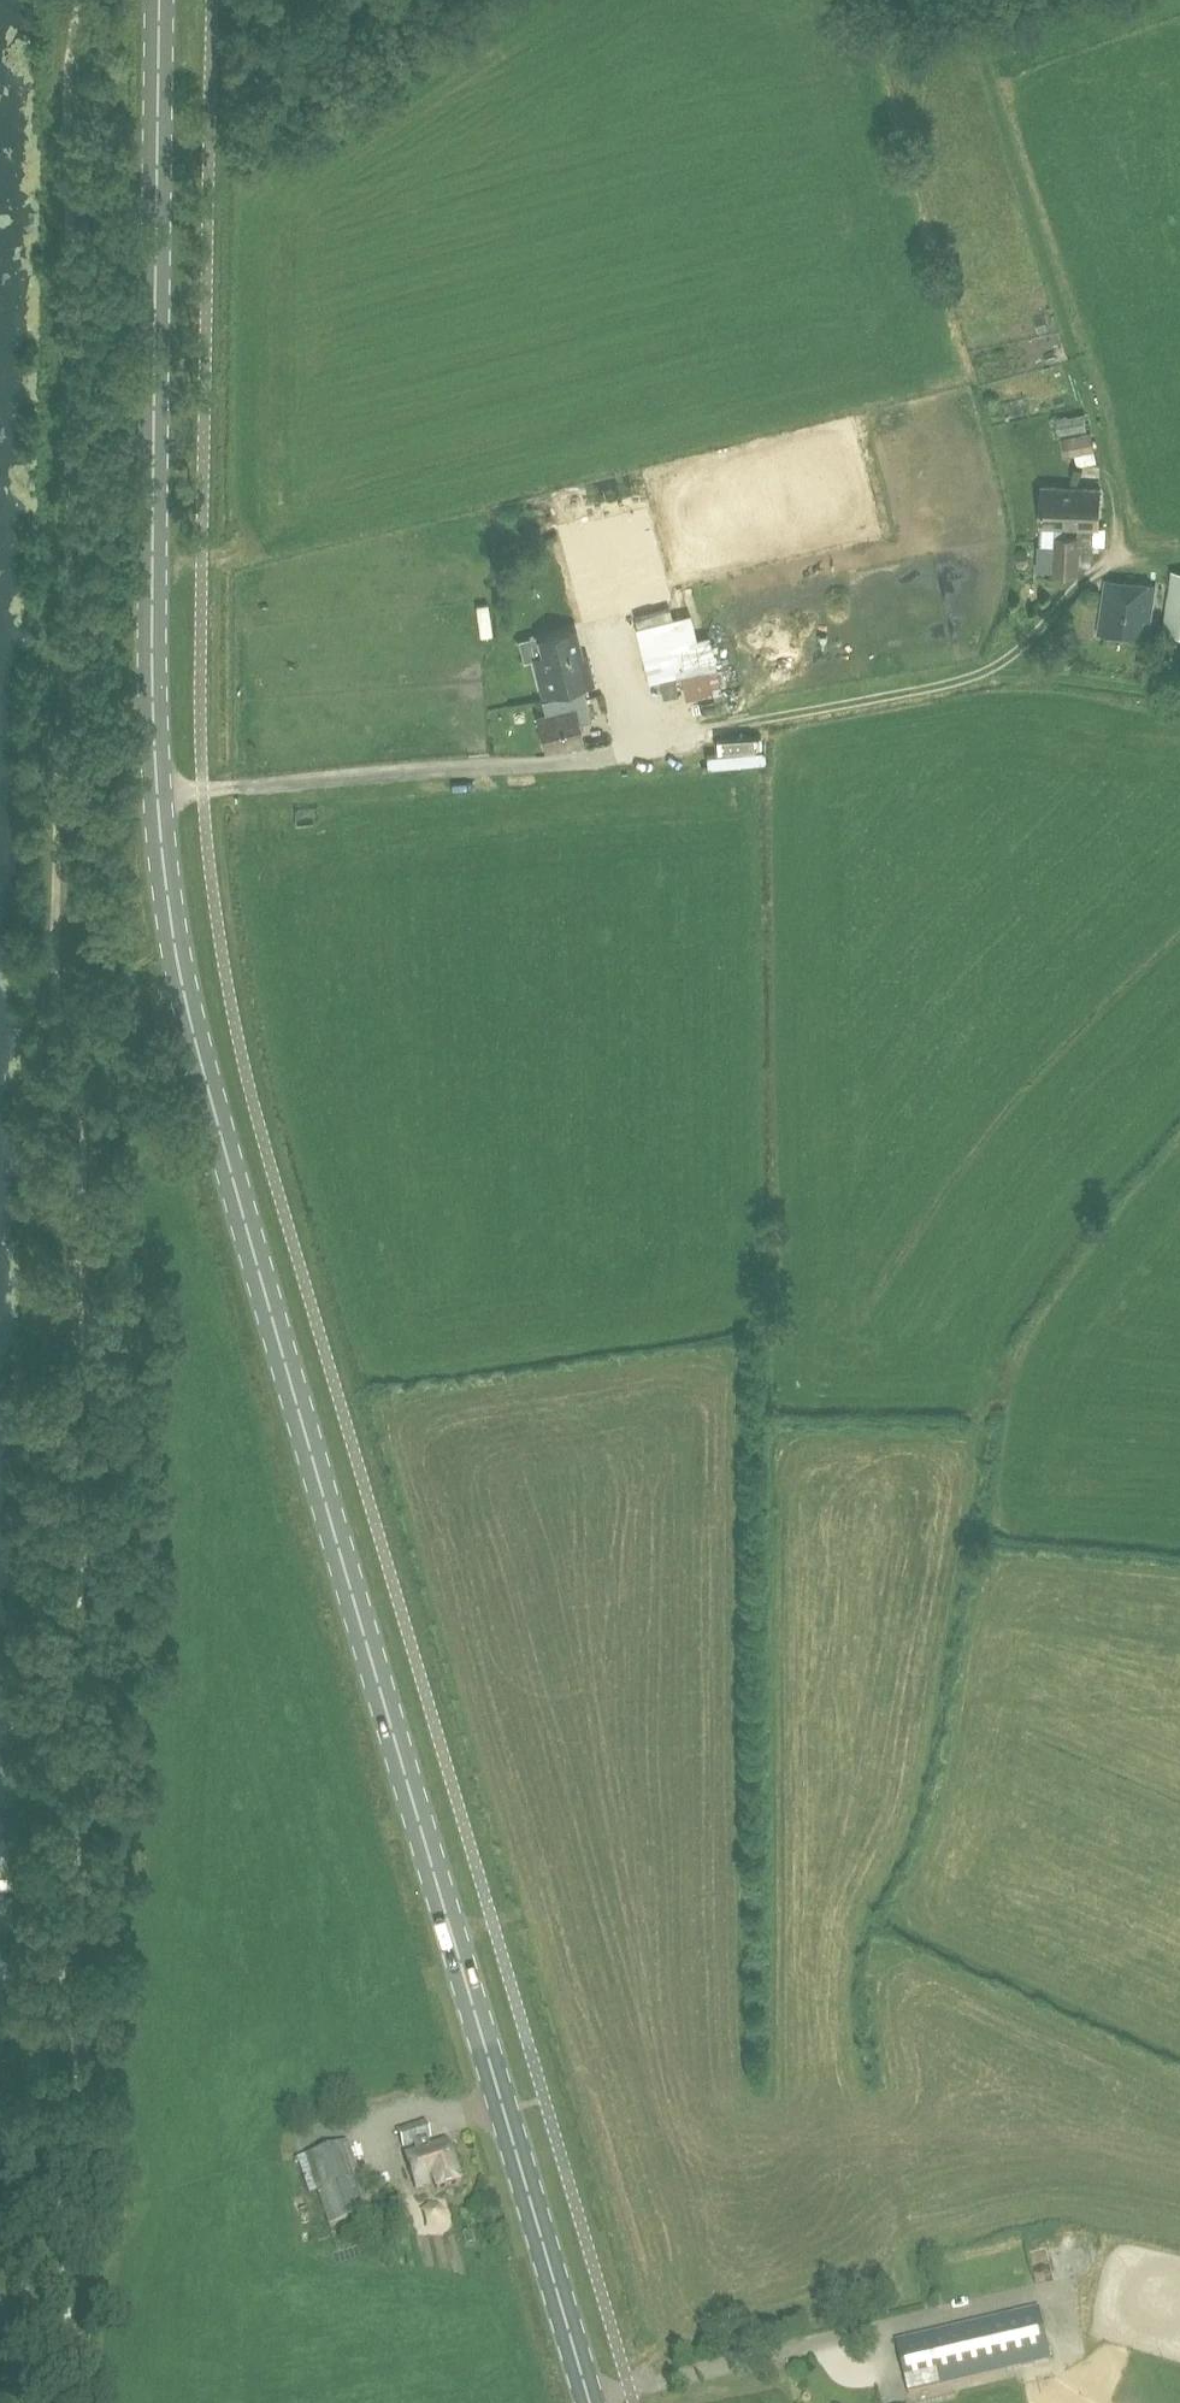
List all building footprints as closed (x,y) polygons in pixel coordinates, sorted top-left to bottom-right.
[(1086,428),(1084,415),(1056,420),(1059,433),(1086,428)] [(1063,456),(1071,455),(1094,451),(1091,433),(1068,437),(1060,439),(1063,456)] [(1084,457),(1086,470),(1106,467),(1104,454),(1084,457)] [(1056,544),(1055,572),(1079,573),(1080,541),(1094,542),(1095,526),(1099,526),(1100,487),(1043,485),(1040,544),(1056,544)] [(615,531),(570,542),(591,622),(636,610),(615,531)] [(1146,641),(1152,587),(1104,581),(1098,635),(1146,641)] [(626,641),(622,616),(611,618),(615,643),(626,641)] [(556,690),(557,694),(563,693),(562,689),(593,680),(588,663),(583,664),(574,628),(539,637),(543,655),(534,657),(538,675),(543,674),(548,692),(556,690)] [(658,684),(727,662),(717,630),(647,653),(658,684)] [(584,688),(563,693),(557,694),(542,698),(546,713),(538,716),(546,749),(584,739),(579,721),(591,718),(584,688)] [(402,2146),(431,2137),(425,2120),(396,2129),(402,2146)] [(432,2182),(434,2189),(458,2181),(443,2139),(402,2154),(414,2188),(432,2182)] [(370,2210),(347,2141),(306,2155),(329,2224),(370,2210)] [(909,2392),(1051,2359),(1039,2307),(897,2340),(909,2392)]
